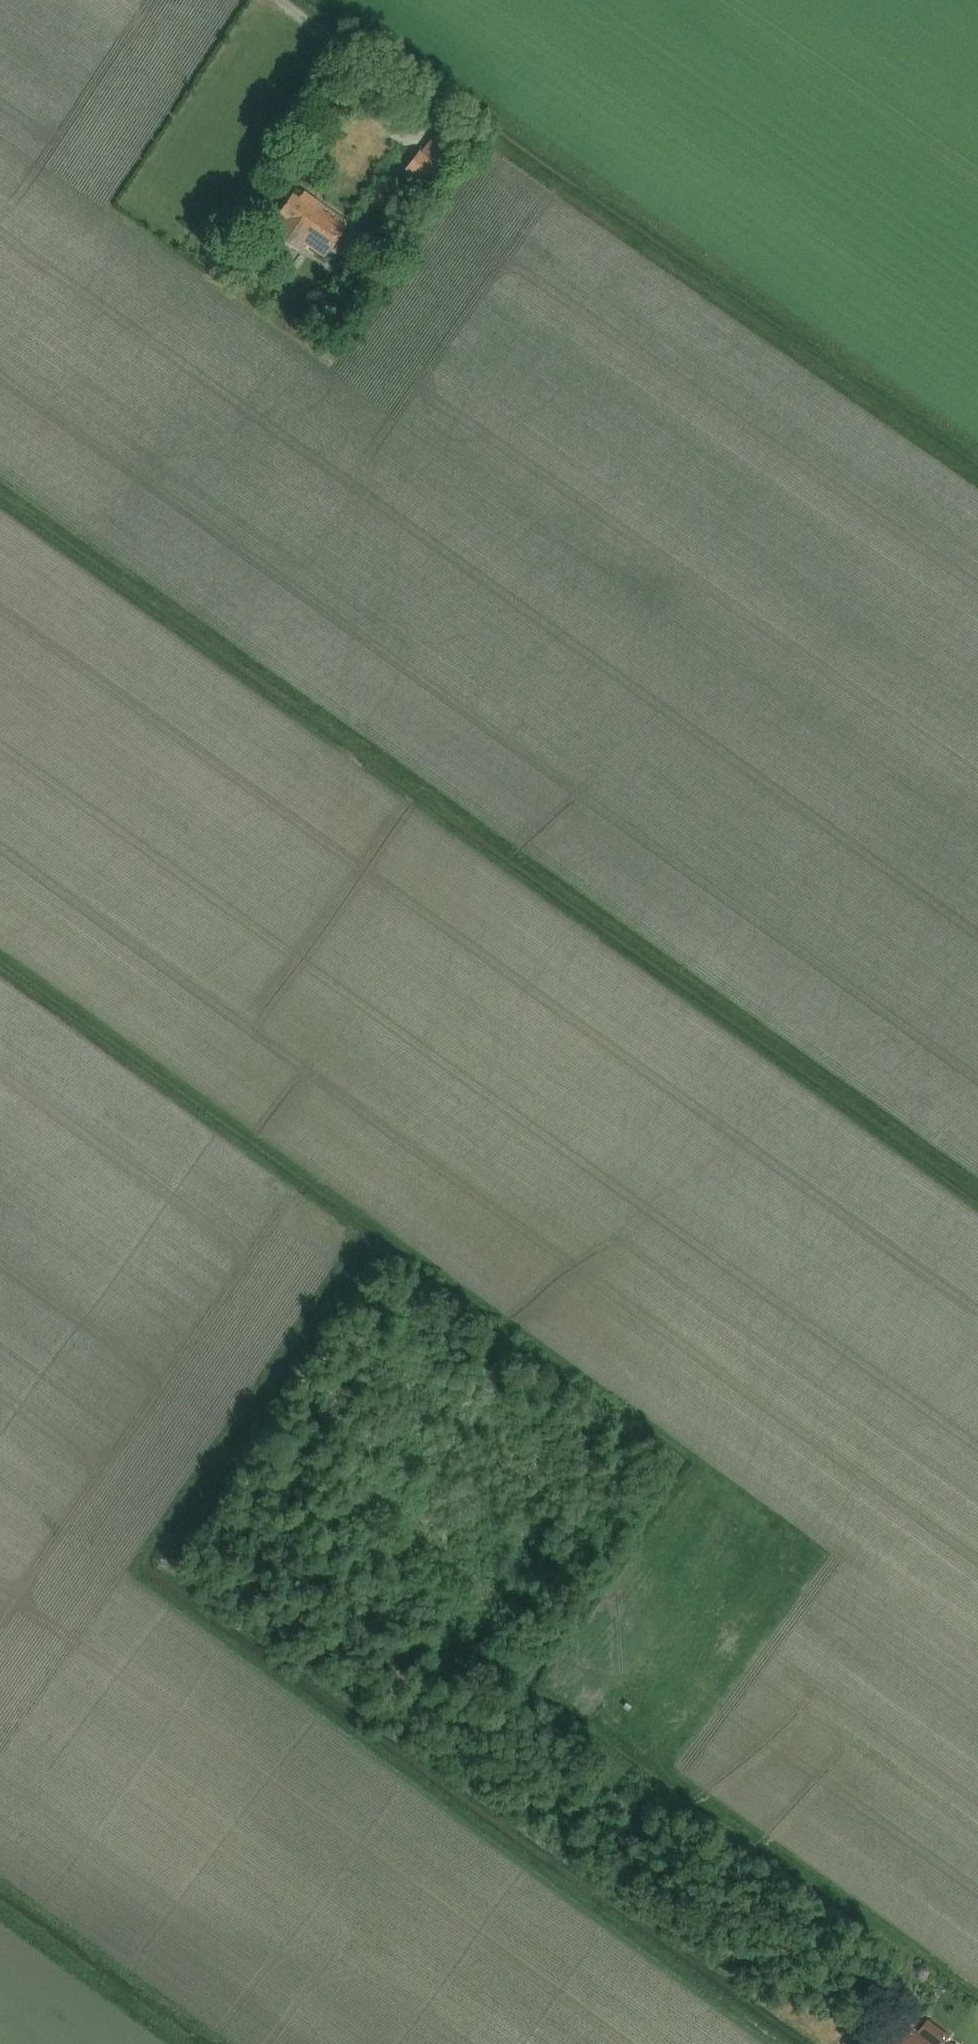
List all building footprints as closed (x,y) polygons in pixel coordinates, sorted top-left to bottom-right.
[(436,130),(419,151),(442,168),(458,147),(436,130)] [(436,173),(415,157),(402,174),(424,190),(436,173)] [(305,240),(328,255),(351,222),(305,191),(300,198),(294,194),(281,211),(288,215),(279,228),(291,237),(288,240),(299,248),(305,240)] [(936,2043),(943,2043),(949,2035),(929,2020),(920,2033),(936,2043)] [(906,2026),(892,2043),(931,2043),(906,2026)]
